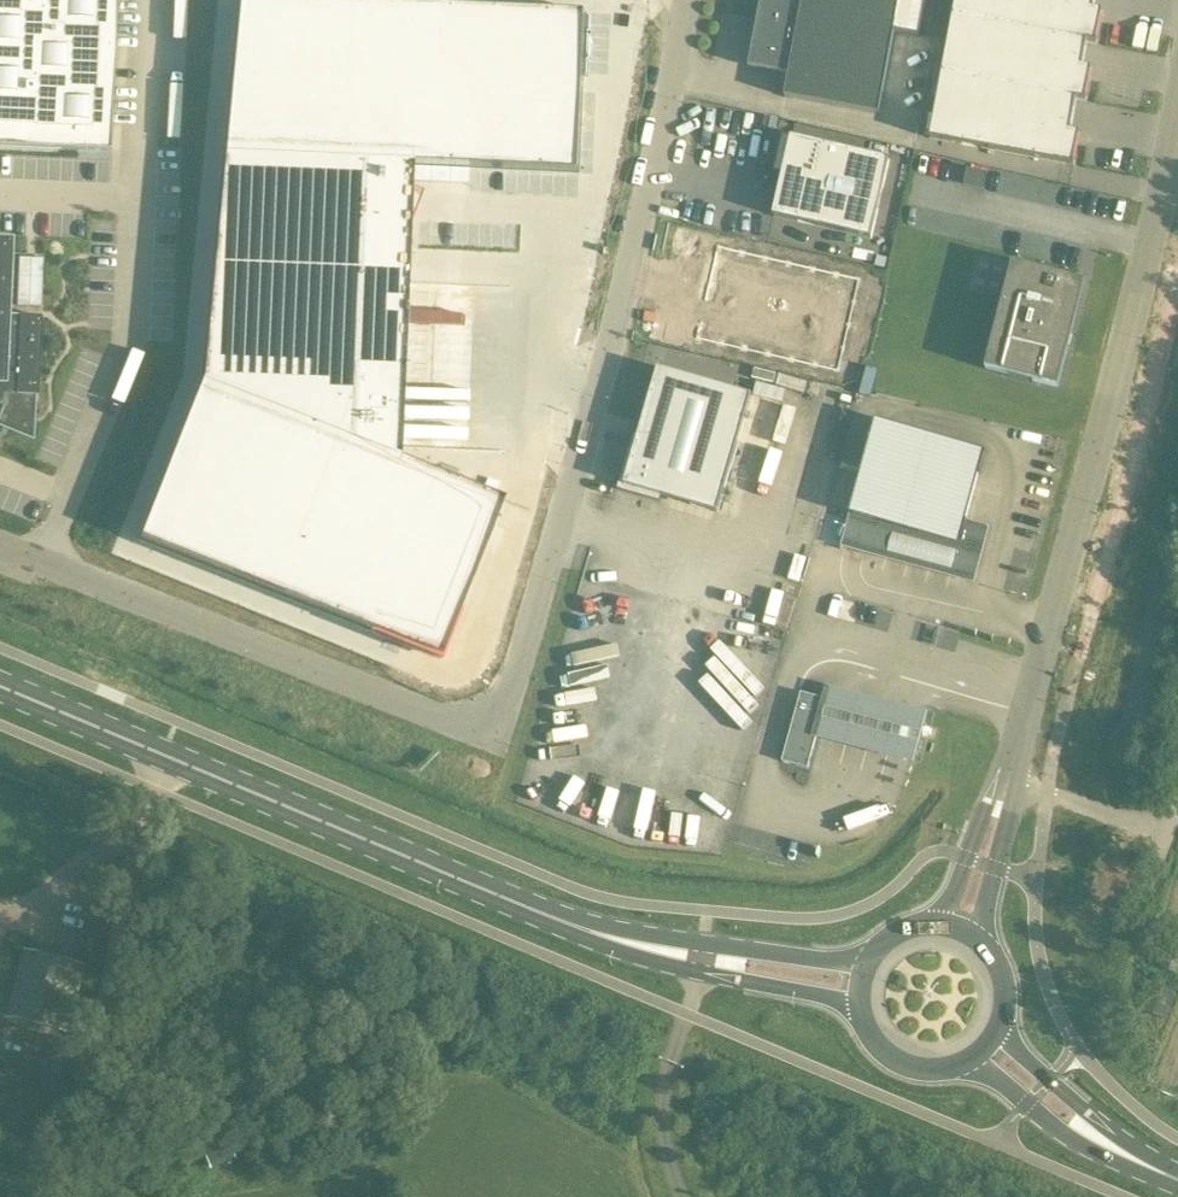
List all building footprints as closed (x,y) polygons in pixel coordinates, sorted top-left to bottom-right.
[(108,149),(115,0),(0,0),(0,144),(108,149)] [(503,501),(398,459),(408,228),(410,187),(411,167),(580,174),(586,14),(265,0),(236,0),(200,381),(137,540),(370,632),(370,631),(439,659),(458,612),(459,612),(503,501)] [(1102,9),(1092,7),(1094,0),(955,0),(953,15),(1087,39),(1096,41),(1102,9)] [(784,97),(879,113),(894,32),(767,9),(758,61),(789,68),(784,97)] [(1076,96),(1086,98),(1091,66),(1082,64),(1087,39),(953,15),(942,72),(1076,96)] [(931,137),(1074,163),(1080,131),(1070,129),(1076,96),(942,72),(931,137)] [(782,174),(772,216),(871,239),(889,159),(785,135),(776,173),(782,174)] [(0,239),(0,426),(27,437),(29,398),(36,398),(40,319),(8,317),(11,240),(0,239)] [(696,338),(838,371),(859,279),(718,246),(696,338)] [(1012,263),(985,370),(1057,389),(1068,350),(1059,347),(1076,279),(1012,263)] [(658,370),(623,485),(716,513),(750,398),(658,370)] [(869,447),(842,545),(856,549),(970,580),(984,529),(965,524),(985,451),(874,429),(869,447)] [(823,699),(813,738),(817,739),(920,769),(933,719),(826,688),(823,699)] [(813,738),(823,699),(800,693),(780,764),(809,772),(817,739),(813,738)] [(1177,974),(1177,972),(1177,949),(1170,946),(1161,967),(1177,974)] [(0,1014),(0,1016),(67,1033),(84,966),(17,949),(0,1014)] [(1173,993),(1153,986),(1143,1011),(1163,1019),(1173,993)] [(228,1140),(212,1146),(220,1165),(235,1159),(228,1140)]
